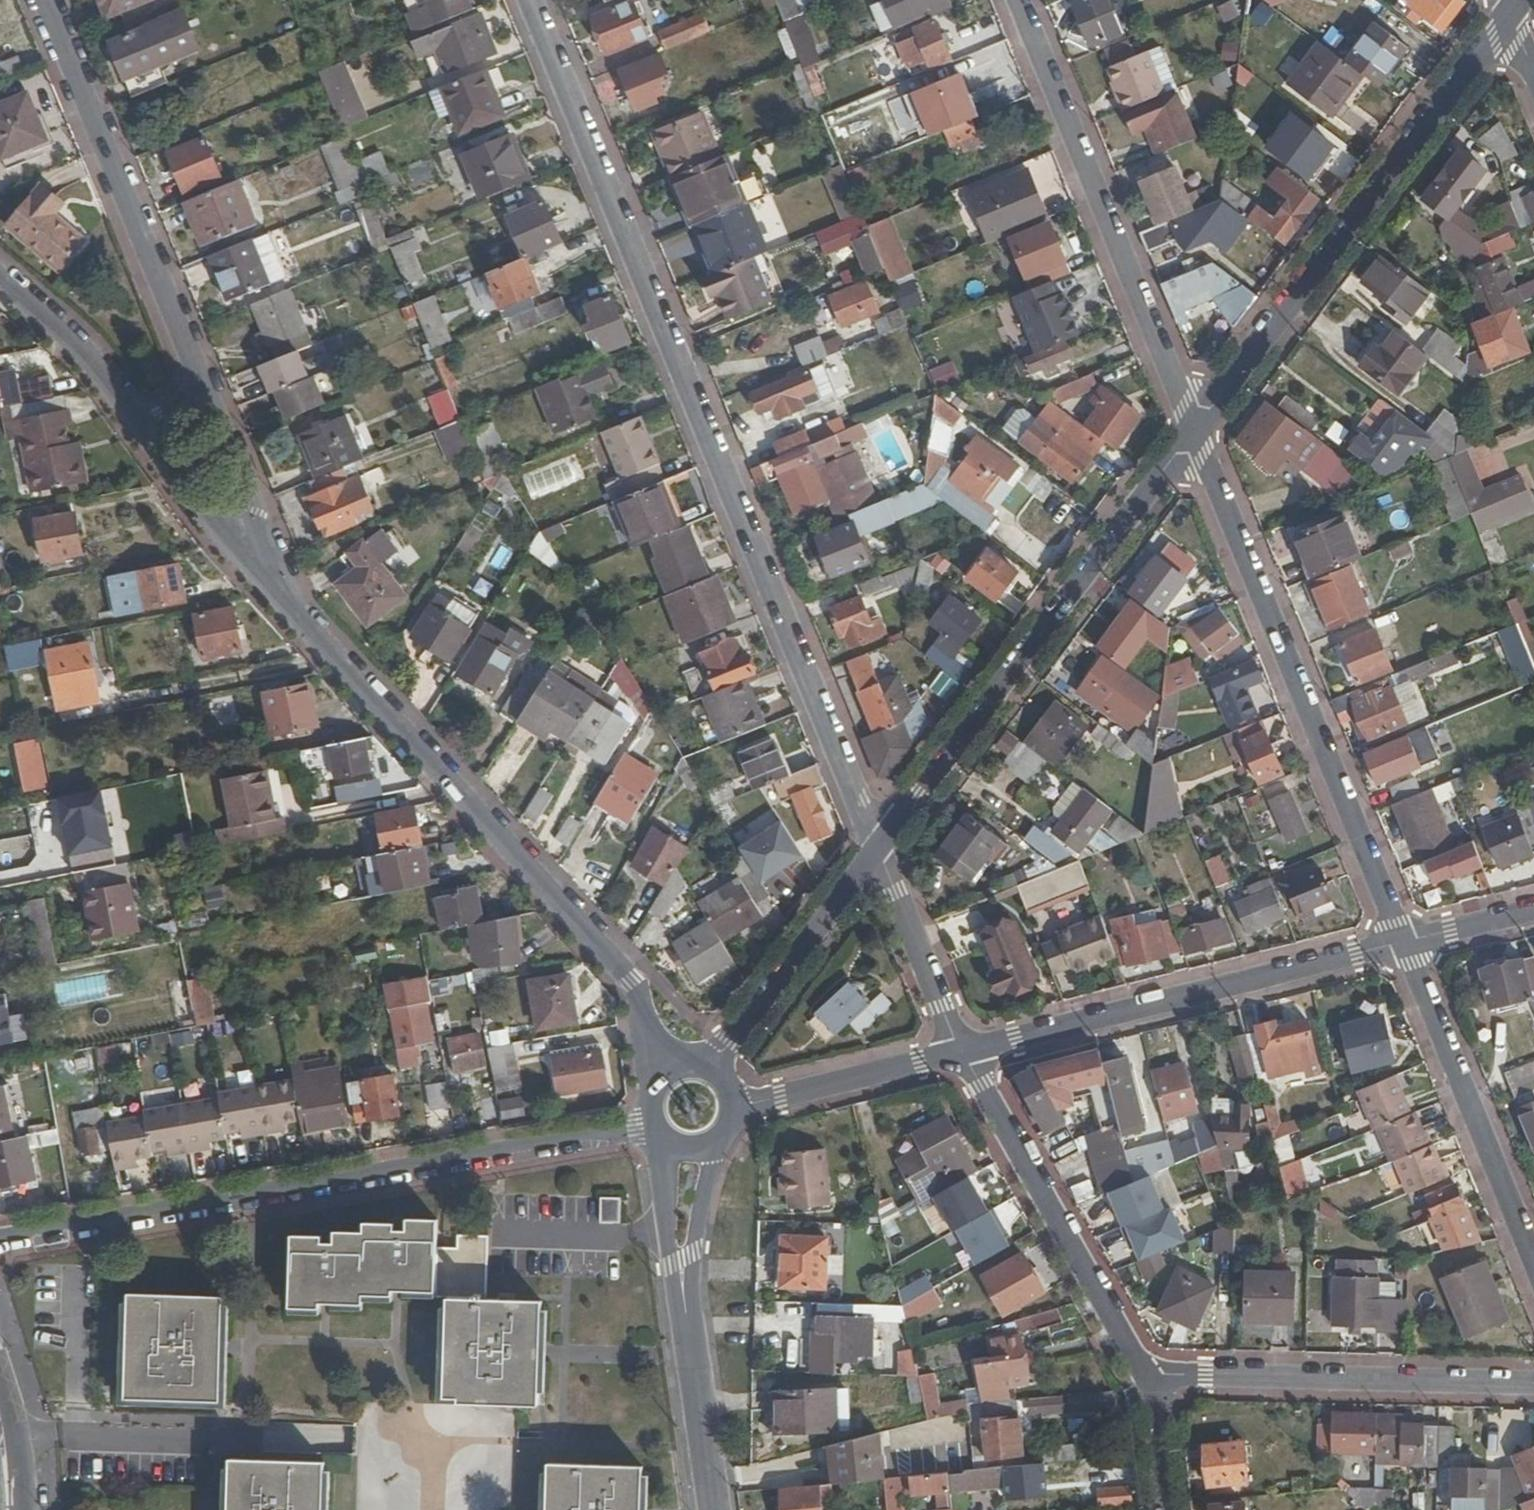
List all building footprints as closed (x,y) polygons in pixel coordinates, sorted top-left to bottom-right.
[(106,19),(153,0),(98,0),(106,19)] [(466,0),(423,0),(434,25),(471,11),(466,0)] [(776,4),(774,0),(763,0),(767,8),(776,4)] [(793,0),(774,0),(776,4),(784,22),(817,8),(814,0),(795,0),(793,1),(793,0)] [(927,0),(884,0),(894,25),(931,10),(927,0)] [(1125,33),(1111,0),(1081,0),(1074,3),(1092,46),(1125,33)] [(1235,0),(1220,6),(1226,21),(1241,15),(1235,0)] [(1465,3),(1461,0),(1430,0),(1432,1),(1420,16),(1427,21),(1427,22),(1441,33),(1465,3)] [(595,17),(610,54),(649,38),(634,1),(595,17)] [(1253,19),(1256,22),(1253,26),(1259,31),(1262,26),(1281,40),(1294,23),(1266,2),(1253,19)] [(182,9),(144,25),(146,30),(111,44),(133,99),(169,84),(161,65),(199,49),(182,9)] [(450,72),(497,53),(489,32),(481,13),(473,16),(434,32),(415,40),(421,55),(440,47),(443,55),(450,72)] [(702,13),(659,30),(666,46),(708,29),(702,13)] [(922,72),(951,60),(935,20),(895,37),(907,67),(918,62),(922,72)] [(1363,75),(1380,88),(1412,46),(1381,22),(1349,64),(1363,75)] [(1008,40),(1002,27),(971,40),(977,53),(1008,40)] [(797,55),(786,29),(778,33),(789,58),(797,55)] [(1349,64),(1323,44),(1292,86),(1333,116),(1363,75),(1349,64)] [(1165,95),(1176,90),(1177,90),(1160,48),(1147,53),(1165,95)] [(1123,112),(1124,112),(1165,95),(1147,53),(1110,68),(1115,80),(1121,96),(1117,98),(1123,112)] [(636,112),(657,103),(651,88),(671,80),(661,55),(620,71),(636,112)] [(963,69),(974,97),(979,108),(1010,95),(994,56),(963,69)] [(24,70),(19,57),(0,64),(0,79),(24,70)] [(1218,91),(1237,83),(1237,82),(1240,64),(1212,76),(1218,91)] [(368,105),(386,98),(373,65),(355,72),(368,105)] [(318,73),(322,82),(341,129),(359,121),(336,66),(318,73)] [(483,71),(433,91),(441,113),(447,111),(456,134),(501,115),(483,71)] [(818,108),(805,77),(796,81),(809,112),(818,108)] [(1111,81),(1117,98),(1121,96),(1115,80),(1111,81)] [(1147,129),(1158,155),(1196,139),(1176,90),(1165,95),(1124,112),(1134,135),(1147,129)] [(982,116),(1013,104),(1010,95),(979,108),(982,116)] [(45,142),(27,96),(0,107),(0,155),(2,160),(45,142)] [(671,178),(675,177),(718,159),(700,116),(654,135),(671,178)] [(1333,145),(1294,116),(1269,148),(1309,177),(1333,145)] [(968,122),(946,131),(953,147),(960,144),(963,151),(980,144),(971,121),(968,122)] [(1475,134),(1481,141),(1492,132),(1487,125),(1475,134)] [(1481,141),(1480,142),(1486,148),(1495,162),(1496,164),(1512,157),(1499,126),(1492,132),(1481,141)] [(514,137),(510,138),(517,156),(521,154),(514,137)] [(356,166),(344,138),(323,147),(341,192),(337,194),(341,205),(367,194),(364,185),(356,166)] [(480,202),(528,182),(517,156),(510,138),(462,158),(480,202)] [(221,178),(206,140),(169,155),(185,193),(221,178)] [(401,147),(356,166),(364,185),(395,172),(393,167),(407,161),(401,147)] [(1424,200),(1447,218),(1456,207),(1485,169),(1461,151),(1424,200)] [(675,177),(694,227),(746,206),(748,205),(728,155),(718,159),(675,177)] [(821,173),(842,222),(862,214),(841,164),(821,173)] [(1141,180),(1153,210),(1188,196),(1187,194),(1176,166),(1141,180)] [(1319,198),(1280,169),(1269,184),(1287,197),(1272,217),(1260,208),(1250,222),(1270,237),(1271,234),(1285,244),(1308,213),(1319,198)] [(1029,170),(992,186),(998,202),(1004,216),(995,220),(1001,234),(1037,219),(1033,208),(1043,204),(1029,170)] [(1232,208),(1239,213),(1250,222),(1260,208),(1224,181),(1221,200),(1232,208)] [(256,227),(238,182),(188,202),(206,247),(256,227)] [(1522,228),(1533,223),(1533,194),(1529,185),(1508,193),(1519,221),(1522,228)] [(969,195),(988,244),(1049,219),(1043,204),(1033,208),(1037,219),(1001,234),(995,220),(989,205),(998,202),(992,186),(969,195)] [(58,270),(82,242),(51,216),(60,206),(39,188),(7,226),(58,270)] [(1153,210),(1160,225),(1194,211),(1188,196),(1153,210)] [(1160,225),(1141,233),(1149,251),(1182,238),(1204,228),(1201,221),(1232,208),(1221,200),(1194,211),(1160,225)] [(525,258),(528,257),(562,242),(545,201),(508,216),(525,258)] [(1004,216),(998,202),(989,205),(995,220),(1004,216)] [(713,275),(754,258),(765,254),(746,206),(694,227),(713,275)] [(385,236),(373,207),(357,213),(369,242),(385,236)] [(1460,237),(1480,252),(1480,245),(1495,239),(1522,228),(1519,221),(1493,232),(1475,218),(1472,220),(1456,207),(1447,218),(1464,231),(1460,237)] [(1204,228),(1182,238),(1187,250),(1213,239),(1223,247),(1242,221),(1236,216),(1239,213),(1232,208),(1201,221),(1204,228)] [(856,241),(870,276),(886,269),(873,239),(869,230),(868,227),(862,214),(842,222),(817,232),(826,253),(856,241)] [(892,218),(868,227),(873,239),(886,269),(891,282),(914,274),(892,218)] [(1012,240),(1033,289),(1053,281),(1072,273),(1060,244),(1046,250),(1038,230),(1012,240)] [(1497,256),(1519,253),(1516,237),(1495,241),(1497,256)] [(270,285),(252,241),(211,258),(228,302),(270,285)] [(407,242),(390,249),(406,287),(422,280),(407,242)] [(525,258),(489,274),(505,310),(543,293),(528,257),(525,258)] [(1363,282),(1380,294),(1399,270),(1382,257),(1363,282)] [(713,275),(705,278),(712,297),(720,295),(730,320),(771,303),(754,258),(713,275)] [(1484,318),(1533,298),(1533,284),(1507,295),(1503,285),(1505,284),(1496,261),(1478,268),(1488,291),(1482,294),(1476,299),(1484,318)] [(1214,263),(1163,285),(1179,325),(1189,321),(1184,309),(1215,296),(1235,328),(1259,296),(1214,263)] [(1399,270),(1380,294),(1389,302),(1398,290),(1419,306),(1429,293),(1399,270)] [(868,277),(832,291),(834,298),(870,283),(868,277)] [(919,279),(898,285),(906,310),(927,303),(919,279)] [(1058,295),(1053,281),(1033,289),(1015,297),(1038,352),(1080,334),(1074,320),(1069,307),(1063,293),(1058,295)] [(870,283),(834,298),(832,299),(843,328),(882,312),(870,283)] [(290,290),(251,306),(274,362),(297,352),(307,348),(301,335),(307,332),(290,290)] [(631,341),(612,295),(587,305),(606,352),(631,341)] [(562,298),(538,308),(544,323),(568,313),(562,298)] [(414,307),(432,352),(449,345),(430,300),(414,307)] [(1074,320),(1078,318),(1072,305),(1069,307),(1074,320)] [(880,336),(909,324),(902,309),(887,316),(888,318),(875,323),(880,336)] [(1466,366),(1464,383),(1472,380),(1493,372),(1490,366),(1528,351),(1512,310),(1474,326),(1483,350),(1467,356),(1466,366)] [(1397,393),(1426,355),(1423,353),(1384,324),(1369,344),(1376,349),(1363,367),(1397,393)] [(1426,355),(1464,383),(1466,366),(1453,357),(1461,346),(1440,331),(1423,353),(1426,355)] [(308,332),(307,332),(301,335),(307,348),(314,346),(308,332)] [(822,345),(827,358),(845,350),(840,338),(822,345)] [(796,349),(803,368),(827,358),(822,345),(820,339),(796,349)] [(1023,378),(1043,370),(1045,376),(1053,373),(1051,367),(1073,358),(1067,343),(1017,363),(1023,378)] [(279,393),(290,420),(326,406),(314,378),(309,380),(297,352),(274,362),(262,367),(273,395),(279,393)] [(436,360),(448,391),(457,388),(445,356),(436,360)] [(937,387),(963,377),(955,359),(930,370),(937,387)] [(562,380),(544,387),(562,432),(605,415),(596,393),(613,385),(605,366),(563,383),(562,380)] [(760,417),(771,413),(775,421),(823,402),(822,399),(835,393),(824,366),(751,394),(760,417)] [(1092,373),(1043,394),(1053,401),(1058,405),(1099,389),(1092,373)] [(6,443),(19,440),(29,497),(85,487),(80,460),(66,462),(64,450),(61,433),(70,432),(67,415),(64,415),(61,399),(48,401),(44,382),(11,388),(8,374),(0,375),(0,408),(6,443)] [(1464,383),(1455,455),(1464,452),(1475,447),(1472,380),(1464,383)] [(1106,440),(1116,448),(1141,414),(1105,387),(1095,400),(1105,408),(1089,428),(1106,440)] [(936,393),(934,408),(955,424),(962,414),(936,393)] [(1316,417),(1288,396),(1278,409),(1306,430),(1316,417)] [(1398,413),(1381,400),(1356,431),(1362,435),(1373,444),(1397,415),(1398,413)] [(1046,411),(1022,444),(1074,482),(1099,449),(1106,440),(1089,428),(1058,405),(1053,401),(1046,411)] [(1322,444),(1288,418),(1287,420),(1270,406),(1240,442),(1259,458),(1256,461),(1273,476),(1287,458),(1301,470),(1331,494),(1364,478),(1321,445),(1322,444)] [(839,411),(804,426),(807,433),(842,419),(839,411)] [(1373,444),(1362,435),(1352,448),(1381,472),(1397,470),(1410,453),(1413,455),(1426,439),(1397,415),(1373,444)] [(639,416),(602,431),(622,477),(629,495),(662,482),(667,479),(639,416)] [(319,475),(343,466),(360,460),(342,418),(303,433),(319,475)] [(772,439),(780,458),(847,430),(842,419),(807,433),(804,426),(772,439)] [(446,456),(471,446),(465,433),(461,421),(436,431),(446,456)] [(1330,436),(1343,445),(1352,431),(1339,422),(1330,436)] [(1432,438),(1447,449),(1456,438),(1436,422),(1427,434),(1432,438)] [(481,426),(492,455),(502,451),(490,423),(481,426)] [(828,499),(837,521),(879,504),(859,455),(818,472),(814,461),(868,439),(862,424),(847,430),(780,458),(773,460),(795,512),(828,499)] [(493,476),(500,473),(492,455),(481,426),(465,433),(471,446),(485,479),(493,476)] [(979,436),(968,451),(974,455),(956,479),(994,508),(1012,484),(1010,482),(1021,468),(979,436)] [(1439,459),(1447,449),(1432,438),(1425,447),(1439,459)] [(66,462),(80,460),(78,448),(64,450),(66,462)] [(943,499),(988,533),(998,520),(947,481),(950,453),(928,450),(924,485),(943,499)] [(1449,458),(1472,514),(1488,508),(1482,494),(1464,452),(1455,455),(1449,458)] [(523,476),(535,501),(582,478),(571,454),(523,476)] [(1449,458),(1431,465),(1454,522),(1472,514),(1449,458)] [(319,475),(309,479),(314,493),(308,496),(313,509),(311,510),(318,528),(323,526),(326,535),(360,522),(357,514),(375,507),(362,475),(348,480),(343,466),(319,475)] [(1041,471),(1027,488),(1043,501),(1057,484),(1041,471)] [(480,481),(491,491),(498,479),(502,472),(500,473),(493,476),(485,479),(480,481)] [(635,547),(647,542),(681,528),(662,482),(629,495),(615,501),(635,547)] [(1482,494),(1488,508),(1516,496),(1510,482),(1482,494)] [(858,537),(943,499),(924,485),(879,504),(837,521),(814,530),(833,576),(868,562),(858,537)] [(1472,514),(1479,531),(1525,511),(1519,495),(1516,496),(1488,508),(1472,514)] [(80,555),(71,504),(39,510),(42,522),(36,523),(43,561),(49,560),(51,568),(66,565),(65,558),(80,555)] [(1299,535),(1316,578),(1360,560),(1343,517),(1299,535)] [(993,541),(1049,568),(1059,549),(1002,521),(993,541)] [(665,597),(666,597),(709,579),(687,526),(681,528),(647,542),(654,558),(649,559),(665,597)] [(406,600),(380,563),(393,553),(379,532),(348,554),(359,569),(336,585),(366,628),(406,600)] [(540,532),(529,549),(563,573),(565,572),(540,532)] [(1290,538),(1308,582),(1316,578),(1299,535),(1290,538)] [(1171,543),(1160,558),(1177,571),(1188,579),(1200,564),(1171,543)] [(997,601),(1018,573),(990,551),(968,580),(997,601)] [(1177,571),(1160,558),(1133,593),(1160,614),(1179,589),(1169,582),(1177,571)] [(883,579),(882,576),(860,585),(866,598),(887,590),(888,593),(915,582),(918,565),(883,579)] [(176,606),(169,568),(127,576),(133,614),(176,606)] [(1308,588),(1316,608),(1321,606),(1330,630),(1371,613),(1354,570),(1308,588)] [(666,597),(687,645),(735,625),(715,577),(709,579),(666,597)] [(944,634),(962,648),(982,621),(951,598),(931,624),(944,634)] [(1508,602),(1517,624),(1526,620),(1518,598),(1508,602)] [(852,649),(886,634),(881,622),(873,625),(862,600),(831,614),(842,640),(847,638),(852,649)] [(1173,629),(1134,600),(1124,613),(1153,635),(1146,644),(1169,661),(1173,629)] [(229,607),(190,615),(199,657),(199,660),(238,652),(229,607)] [(449,661),(468,630),(431,607),(412,638),(449,661)] [(1216,654),(1243,632),(1223,608),(1197,629),(1216,654)] [(1529,684),(1533,682),(1533,666),(1517,624),(1507,628),(1529,684)] [(533,641),(512,628),(506,636),(489,626),(459,674),(493,695),(518,653),(523,656),(533,641)] [(1359,683),(1393,670),(1377,630),(1343,644),(1359,683)] [(952,661),(962,648),(944,634),(934,647),(952,661)] [(710,676),(716,691),(755,674),(747,655),(741,658),(734,640),(700,655),(710,676)] [(35,642),(3,648),(7,669),(31,665),(29,650),(35,649),(35,642)] [(87,642),(43,651),(55,710),(98,702),(87,642)] [(1404,671),(1435,658),(1431,648),(1400,660),(1404,671)] [(1331,701),(1337,715),(1355,708),(1368,740),(1419,719),(1406,685),(1459,664),(1453,650),(1435,658),(1404,671),(1331,701)] [(873,669),(867,654),(846,662),(852,677),(873,669)] [(1123,721),(1137,732),(1139,729),(1160,702),(1104,659),(1092,674),(1099,680),(1093,688),(1107,699),(1098,712),(1118,727),(1123,721)] [(1237,669),(1236,666),(1217,674),(1228,699),(1237,722),(1255,715),(1244,688),(1263,681),(1255,661),(1237,669)] [(501,712),(517,722),(523,711),(544,677),(529,667),(501,712)] [(1164,696),(1178,690),(1199,681),(1193,667),(1166,678),(1164,696)] [(905,722),(911,713),(897,679),(880,686),(873,669),(852,677),(875,733),(905,722)] [(593,703),(594,701),(547,672),(544,677),(523,711),(569,741),(593,703)] [(1077,695),(1098,712),(1107,699),(1093,688),(1099,680),(1092,674),(1077,695)] [(1228,699),(1217,674),(1210,677),(1230,725),(1231,725),(1221,702),(1228,699)] [(697,699),(716,691),(710,676),(691,684),(697,699)] [(713,724),(722,745),(764,728),(744,681),(714,694),(714,695),(703,700),(713,724)] [(304,686),(260,694),(269,737),(313,728),(304,686)] [(1164,696),(1159,727),(1173,729),(1178,690),(1164,696)] [(1231,725),(1237,722),(1228,699),(1221,702),(1231,725)] [(928,722),(919,702),(911,713),(905,722),(875,733),(863,737),(878,776),(891,779),(914,749),(912,743),(928,722)] [(593,703),(569,741),(605,763),(629,724),(593,703)] [(1058,767),(1073,747),(1088,728),(1074,716),(1058,704),(1027,743),(1058,767)] [(1240,743),(1265,732),(1261,722),(1235,732),(1240,743)] [(487,779),(506,788),(535,734),(516,725),(487,779)] [(1426,727),(1400,737),(1401,740),(1364,755),(1377,786),(1416,770),(1406,745),(1430,736),(1426,727)] [(1137,732),(1128,748),(1152,766),(1155,737),(1139,729),(1137,732)] [(1235,732),(1223,737),(1235,765),(1247,760),(1257,784),(1283,774),(1265,732),(1240,743),(1235,732)] [(28,792),(53,788),(43,736),(18,740),(28,792)] [(1406,745),(1416,770),(1440,761),(1430,736),(1406,745)] [(360,739),(323,746),(329,779),(366,772),(360,739)] [(743,754),(758,790),(784,779),(787,778),(774,750),(769,752),(765,744),(743,754)] [(1022,745),(1007,765),(1031,784),(1047,764),(1022,745)] [(627,751),(595,803),(629,824),(662,772),(627,751)] [(555,758),(528,813),(544,821),(571,765),(555,758)] [(692,788),(698,784),(684,761),(680,768),(692,788)] [(787,778),(784,779),(793,800),(796,799),(814,842),(831,834),(813,792),(826,786),(818,765),(787,778)] [(262,770),(221,779),(230,825),(214,828),(217,843),(282,830),(279,816),(271,817),(262,770)] [(370,777),(373,793),(400,787),(397,772),(370,777)] [(1452,782),(1455,792),(1470,786),(1466,777),(1452,782)] [(1391,789),(1397,805),(1421,795),(1415,780),(1391,789)] [(734,781),(711,788),(717,808),(740,801),(734,781)] [(1050,810),(1061,819),(1083,791),(1072,782),(1050,810)] [(1290,788),(1267,798),(1286,842),(1309,832),(1290,788)] [(1044,835),(1079,862),(1094,856),(1082,847),(1110,811),(1084,790),(1083,791),(1061,819),(1051,833),(1047,830),(1044,835)] [(1421,795),(1397,805),(1415,849),(1450,835),(1432,790),(1421,795)] [(409,805),(371,813),(373,822),(373,823),(378,851),(396,848),(416,844),(409,805)] [(1532,810),(1519,815),(1533,852),(1533,814),(1532,810)] [(557,839),(571,846),(585,819),(571,812),(557,839)] [(935,856),(970,882),(987,859),(995,865),(1009,846),(967,814),(935,856)] [(1533,854),(1533,852),(1519,815),(1486,829),(1501,868),(1533,854)] [(1106,833),(1121,845),(1135,839),(1143,836),(1119,817),(1106,833)] [(781,821),(741,846),(764,882),(803,857),(781,821)] [(680,870),(691,850),(657,831),(635,867),(669,888),(680,870)] [(1450,835),(1415,849),(1421,862),(1456,848),(1450,835)] [(449,840),(434,843),(436,854),(451,851),(449,840)] [(1438,891),(1495,871),(1485,843),(1428,862),(1438,891)] [(423,884),(416,844),(396,848),(378,851),(358,856),(365,895),(423,884)] [(195,863),(193,848),(175,851),(178,866),(195,863)] [(1205,865),(1213,884),(1226,878),(1219,860),(1205,865)] [(123,861),(78,870),(93,939),(138,929),(123,861)] [(1016,888),(1027,913),(1089,888),(1079,862),(1058,871),(1016,888)] [(768,895),(751,868),(740,875),(757,903),(768,895)] [(689,885),(680,870),(669,888),(652,914),(666,922),(689,885)] [(1301,921),(1316,915),(1314,910),(1333,901),(1321,872),(1286,886),(1301,921)] [(757,903),(740,875),(699,901),(711,922),(723,940),(764,915),(757,903)] [(461,923),(476,920),(468,883),(451,887),(452,889),(425,894),(427,901),(431,900),(436,928),(461,923)] [(208,889),(213,908),(235,903),(230,884),(208,889)] [(1285,915),(1274,889),(1237,905),(1247,931),(1285,915)] [(47,915),(43,895),(25,898),(35,947),(28,948),(32,965),(57,960),(47,915)] [(1185,955),(1231,943),(1226,922),(1192,930),(1187,908),(1173,911),(1185,955)] [(1119,933),(1158,923),(1154,910),(1110,921),(1113,934),(1119,933)] [(515,960),(509,914),(476,920),(461,923),(466,955),(477,965),(515,960)] [(1250,937),(1288,921),(1285,915),(1247,931),(1250,937)] [(1100,963),(1117,957),(1101,917),(1057,935),(1071,970),(1077,973),(1089,968),(1091,961),(1098,959),(1100,963)] [(982,938),(1014,925),(1002,918),(987,925),(982,938)] [(1166,956),(1183,952),(1169,920),(1158,923),(1166,956)] [(723,940),(711,922),(674,945),(696,981),(734,958),(723,940)] [(1128,966),(1166,956),(1158,923),(1119,933),(1128,966)] [(1006,992),(1036,979),(1038,979),(1015,924),(1014,925),(982,938),(1005,993),(1006,992)] [(1525,959),(1533,998),(1533,957),(1525,959)] [(1089,968),(1100,963),(1098,959),(1091,961),(1089,968)] [(1525,959),(1482,969),(1492,1010),(1533,1000),(1533,998),(1525,959)] [(563,970),(524,976),(534,1026),(572,1019),(563,970)] [(384,1016),(393,1066),(395,1065),(413,1062),(410,1043),(427,1040),(420,999),(426,998),(423,979),(421,973),(377,982),(378,987),(382,1007),(384,1016)] [(217,976),(196,977),(198,1025),(220,1024),(217,976)] [(1035,991),(1036,979),(1006,992),(1016,998),(1035,991)] [(859,1036),(893,1007),(882,994),(867,1006),(846,983),(816,1009),(839,1036),(850,1026),(859,1036)] [(0,990),(0,1042),(14,1039),(4,990),(0,990)] [(1353,1071),(1395,1061),(1383,1016),(1342,1026),(1353,1071)] [(1278,1022),(1256,1028),(1269,1077),(1303,1068),(1305,1076),(1320,1072),(1309,1021),(1280,1029),(1278,1022)] [(1245,1031),(1246,1036),(1258,1080),(1269,1077),(1256,1028),(1245,1031)] [(473,1030),(442,1036),(448,1069),(479,1063),(473,1030)] [(1238,1060),(1252,1056),(1246,1036),(1233,1039),(1238,1060)] [(593,1038),(544,1046),(551,1090),(600,1082),(593,1038)] [(508,1041),(480,1045),(487,1086),(489,1094),(505,1091),(500,1062),(511,1060),(508,1041)] [(91,1044),(78,1046),(82,1068),(95,1066),(91,1044)] [(1088,1134),(1106,1194),(1135,1182),(1126,1148),(1122,1132),(1121,1127),(1117,1112),(1104,1065),(1101,1051),(1039,1066),(1016,1079),(1038,1118),(1045,1132),(1065,1121),(1059,1110),(1078,1105),(1077,1100),(1093,1096),(1103,1131),(1088,1134)] [(362,1119),(350,1054),(332,1057),(341,1101),(343,1101),(347,1121),(362,1119)] [(288,1074),(332,1066),(332,1057),(298,1063),(297,1058),(285,1060),(287,1069),(288,1074)] [(1127,1059),(1104,1065),(1117,1112),(1121,1127),(1122,1132),(1144,1127),(1127,1059)] [(1185,1064),(1153,1073),(1168,1120),(1199,1112),(1185,1064)] [(332,1066),(288,1074),(289,1081),(295,1116),(298,1129),(342,1121),(332,1066)] [(1516,1099),(1533,1092),(1533,1067),(1507,1077),(1516,1099)] [(287,1069),(248,1076),(254,1116),(257,1132),(273,1130),(271,1120),(280,1119),(295,1116),(289,1081),(288,1074),(287,1069)] [(386,1071),(357,1078),(364,1118),(394,1112),(386,1071)] [(248,1076),(211,1082),(212,1088),(219,1130),(233,1127),(242,1126),(243,1135),(257,1132),(254,1116),(248,1076)] [(1377,1129),(1390,1159),(1393,1157),(1427,1143),(1415,1113),(1410,1115),(1394,1076),(1357,1091),(1373,1130),(1377,1129)] [(8,1080),(1,1082),(10,1134),(17,1132),(8,1080)] [(440,1080),(421,1083),(425,1107),(445,1104),(440,1080)] [(0,1082),(0,1135),(10,1134),(1,1082),(0,1082)] [(489,1094),(487,1086),(468,1089),(475,1127),(494,1124),(489,1094)] [(219,1130),(212,1088),(175,1094),(184,1150),(199,1148),(197,1138),(207,1136),(221,1134),(219,1130)] [(1516,1099),(1521,1111),(1533,1105),(1533,1092),(1516,1099)] [(503,1097),(507,1118),(532,1114),(528,1093),(503,1097)] [(100,1094),(88,1095),(91,1113),(77,1115),(83,1154),(107,1151),(102,1113),(103,1112),(100,1094)] [(184,1150),(175,1094),(138,1101),(139,1105),(146,1148),(160,1146),(170,1144),(171,1153),(184,1150)] [(1302,1130),(1300,1118),(1284,1122),(1280,1101),(1269,1103),(1277,1136),(1302,1130)] [(1219,1147),(1230,1146),(1253,1145),(1249,1104),(1234,1105),(1235,1118),(1211,1120),(1212,1122),(1219,1147)] [(146,1148),(139,1105),(103,1112),(113,1165),(126,1163),(125,1156),(134,1154),(147,1152),(146,1148)] [(1521,1111),(1533,1142),(1533,1105),(1521,1111)] [(280,1119),(271,1120),(273,1130),(281,1128),(280,1119)] [(967,1180),(978,1174),(947,1119),(913,1138),(920,1150),(897,1163),(921,1205),(935,1198),(967,1180)] [(1204,1153),(1219,1147),(1212,1122),(1199,1126),(1202,1139),(1204,1153)] [(243,1135),(242,1126),(233,1127),(235,1136),(243,1135)] [(0,1135),(0,1182),(35,1177),(26,1131),(17,1132),(10,1134),(0,1135)] [(207,1136),(197,1138),(199,1148),(208,1146),(207,1136)] [(1273,1143),(1287,1202),(1300,1196),(1285,1138),(1273,1143)] [(1126,1148),(1135,1182),(1177,1164),(1174,1151),(1171,1139),(1126,1148)] [(1174,1151),(1177,1164),(1197,1156),(1204,1153),(1202,1139),(1174,1151)] [(1393,1157),(1408,1195),(1423,1189),(1446,1179),(1431,1142),(1427,1143),(1393,1157)] [(171,1153),(170,1144),(160,1146),(161,1154),(171,1153)] [(1224,1167),(1226,1175),(1237,1172),(1230,1146),(1219,1147),(1224,1167)] [(1201,1173),(1224,1167),(1219,1147),(1204,1153),(1197,1156),(1201,1173)] [(782,1196),(788,1195),(790,1210),(831,1203),(822,1148),(782,1155),(784,1168),(781,1169),(782,1179),(779,1179),(782,1196)] [(134,1154),(125,1156),(126,1163),(135,1161),(134,1154)] [(1431,1221),(1441,1245),(1472,1232),(1463,1209),(1465,1208),(1452,1176),(1446,1179),(1423,1189),(1432,1210),(1416,1216),(1420,1226),(1431,1221)] [(1082,1204),(1101,1196),(1094,1178),(1075,1186),(1082,1204)] [(967,1180),(935,1198),(941,1208),(953,1201),(972,1190),(967,1180)] [(616,1182),(595,1181),(595,1209),(615,1209),(616,1182)] [(972,1190),(953,1201),(975,1240),(1003,1225),(986,1194),(977,1199),(972,1190)] [(1111,1216),(1118,1213),(1135,1206),(1131,1196),(1129,1190),(1105,1202),(1111,1216)] [(1118,1213),(1139,1264),(1168,1252),(1161,1233),(1172,1228),(1167,1215),(1162,1217),(1157,1205),(1144,1210),(1137,1193),(1131,1196),(1135,1206),(1118,1213)] [(310,1221),(289,1220),(288,1292),(317,1293),(318,1288),(329,1288),(360,1289),(360,1281),(389,1281),(388,1276),(401,1275),(431,1275),(432,1281),(442,1281),(442,1292),(442,1310),(440,1379),(455,1379),(454,1387),(533,1389),(534,1376),(535,1339),(537,1294),(538,1286),(482,1284),(484,1222),(454,1222),(453,1234),(432,1233),(433,1205),(404,1204),(404,1210),(389,1209),(371,1208),(360,1208),(360,1216),(332,1216),(332,1221),(317,1221),(310,1221)] [(1214,1255),(1235,1256),(1236,1224),(1215,1232),(1214,1255)] [(1444,1251),(1477,1244),(1472,1232),(1441,1245),(1444,1251)] [(824,1289),(827,1239),(784,1237),(781,1286),(824,1289)] [(1024,1256),(985,1278),(1006,1316),(1045,1294),(1024,1256)] [(1468,1341),(1513,1322),(1503,1298),(1500,1299),(1485,1262),(1443,1279),(1468,1341)] [(1336,1269),(1335,1278),(1367,1279),(1367,1269),(1336,1269)] [(1215,1287),(1179,1270),(1159,1314),(1194,1332),(1215,1287)] [(1245,1325),(1263,1325),(1263,1320),(1292,1321),(1294,1272),(1247,1271),(1245,1325)] [(223,1279),(128,1278),(128,1285),(124,1383),(219,1384),(222,1288),(223,1279)] [(1377,1302),(1377,1285),(1378,1279),(1367,1279),(1335,1278),(1332,1278),(1331,1326),(1376,1327),(1377,1302)] [(899,1295),(902,1307),(932,1290),(927,1280),(899,1295)] [(124,1383),(128,1285),(120,1285),(115,1388),(223,1393),(228,1287),(222,1288),(219,1384),(124,1383)] [(1377,1302),(1392,1302),(1393,1301),(1394,1285),(1377,1285),(1377,1302)] [(932,1290),(902,1307),(906,1323),(939,1302),(932,1290)] [(442,1292),(436,1291),(433,1386),(454,1387),(455,1379),(440,1379),(442,1310),(442,1292)] [(546,1294),(537,1294),(535,1339),(534,1376),(542,1376),(546,1294)] [(1376,1333),(1391,1333),(1392,1302),(1377,1302),(1376,1327),(1376,1333)] [(1391,1333),(1404,1333),(1405,1303),(1392,1302),(1391,1333)] [(1022,1332),(1064,1320),(1061,1307),(1018,1320),(1022,1332)] [(835,1353),(835,1364),(857,1364),(857,1356),(871,1356),(872,1320),(816,1319),(816,1336),(814,1336),(813,1347),(817,1349),(823,1352),(835,1353)] [(27,1327),(17,1330),(23,1347),(32,1344),(27,1327)] [(984,1387),(987,1407),(1013,1403),(1010,1384),(1029,1381),(1023,1339),(998,1343),(1000,1356),(974,1360),(978,1388),(984,1387)] [(835,1366),(835,1364),(835,1353),(823,1352),(817,1349),(817,1366),(835,1366)] [(899,1353),(898,1377),(909,1377),(919,1378),(913,1353),(899,1353)] [(925,1403),(922,1388),(921,1383),(919,1378),(909,1377),(916,1405),(925,1403)] [(925,1403),(929,1418),(940,1406),(935,1385),(922,1388),(925,1403)] [(778,1394),(779,1434),(828,1433),(849,1428),(848,1392),(778,1394)] [(771,1434),(779,1434),(778,1394),(770,1395),(771,1434)] [(1020,1452),(1016,1407),(995,1409),(998,1438),(983,1439),(984,1455),(1020,1452)] [(1377,1456),(1377,1417),(1335,1416),(1335,1426),(1334,1455),(1377,1456)] [(1422,1466),(1423,1455),(1423,1427),(1423,1426),(1404,1426),(1405,1422),(1390,1421),(1390,1417),(1377,1417),(1377,1456),(1376,1465),(1422,1466)] [(882,1473),(877,1422),(849,1428),(828,1433),(832,1479),(882,1473)] [(1318,1455),(1334,1455),(1335,1426),(1319,1426),(1318,1455)] [(1423,1455),(1439,1455),(1439,1428),(1423,1427),(1423,1455)] [(1439,1428),(1439,1455),(1454,1456),(1454,1428),(1439,1428)] [(1247,1480),(1242,1439),(1201,1442),(1205,1484),(1247,1480)] [(226,1444),(226,1454),(225,1509),(317,1509),(317,1496),(318,1457),(319,1447),(226,1444)] [(544,1451),(544,1459),(542,1509),(635,1509),(635,1493),(637,1462),(637,1451),(544,1451)] [(1500,1509),(1510,1509),(1524,1504),(1531,1501),(1533,1500),(1533,1453),(1515,1461),(1519,1472),(1501,1472),(1500,1509)] [(226,1454),(218,1455),(217,1509),(225,1509),(226,1454)] [(318,1457),(317,1496),(317,1509),(326,1509),(327,1458),(318,1457)] [(544,1459),(536,1457),(534,1509),(542,1509),(544,1459)] [(637,1462),(635,1493),(635,1509),(642,1509),(644,1461),(637,1462)] [(945,1470),(945,1467),(901,1471),(902,1477),(908,1477),(909,1490),(962,1486),(960,1469),(945,1470)] [(1454,1499),(1484,1499),(1486,1499),(1487,1471),(1453,1470),(1452,1498),(1454,1499)] [(1379,1509),(1392,1509),(1393,1490),(1385,1490),(1385,1473),(1376,1473),(1376,1508),(1379,1509)] [(816,1480),(777,1484),(779,1509),(819,1509),(816,1480)] [(1096,1502),(1128,1500),(1127,1484),(1095,1487),(1096,1502)] [(1349,1485),(1348,1504),(1371,1505),(1372,1486),(1349,1485)] [(1209,1502),(1209,1509),(1244,1509),(1243,1499),(1209,1502)] [(1484,1499),(1454,1499),(1454,1509),(1484,1509),(1484,1499)] [(1524,1504),(1527,1509),(1533,1509),(1533,1500),(1531,1501),(1524,1504)]
